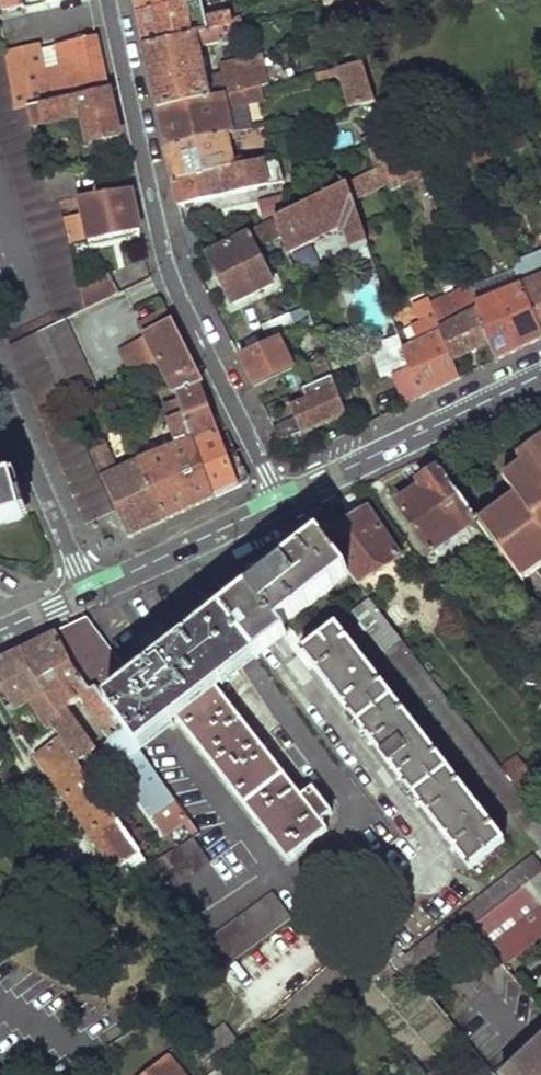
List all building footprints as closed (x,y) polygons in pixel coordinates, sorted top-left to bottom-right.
[(2,14),(23,10),(21,0),(0,0),(0,3),(2,14)] [(206,0),(134,0),(137,15),(201,1),(206,0)] [(204,10),(228,4),(227,0),(206,0),(201,1),(204,10)] [(145,49),(233,29),(230,17),(206,20),(204,10),(201,1),(137,15),(145,49)] [(158,110),(211,98),(203,49),(238,40),(238,35),(246,33),(243,26),(233,29),(145,49),(158,110)] [(97,38),(55,47),(61,68),(44,72),(40,51),(5,58),(15,109),(26,107),(108,91),(97,38)] [(0,145),(15,186),(28,229),(41,266),(58,323),(65,320),(83,311),(80,290),(59,212),(57,203),(49,204),(44,179),(32,127),(26,107),(15,109),(5,58),(0,48),(0,145)] [(263,86),(270,85),(262,55),(225,64),(232,93),(263,86)] [(364,63),(341,69),(351,107),(376,102),(364,63)] [(329,71),(318,74),(319,80),(331,78),(329,71)] [(227,136),(234,134),(229,110),(249,105),(266,101),(263,86),(232,93),(211,98),(158,110),(167,150),(227,136)] [(26,107),(32,127),(81,117),(89,144),(119,138),(108,91),(26,107)] [(376,102),(351,107),(356,122),(380,115),(376,102)] [(254,129),(249,105),(229,110),(234,134),(254,129)] [(526,132),(511,137),(517,153),(531,147),(526,132)] [(174,181),(244,166),(242,160),(232,160),(227,136),(167,150),(174,181)] [(472,150),(478,165),(493,160),(488,144),(472,150)] [(244,166),(174,181),(179,205),(279,185),(274,159),(244,166)] [(348,185),(353,197),(389,182),(384,168),(348,185)] [(57,203),(74,200),(70,175),(44,179),(49,204),(57,203)] [(348,185),(276,218),(282,236),(292,263),(299,260),(297,252),(337,231),(347,233),(353,251),(369,245),(353,197),(348,185)] [(130,190),(79,199),(81,207),(89,243),(140,232),(130,190)] [(57,203),(59,212),(81,207),(79,199),(74,200),(57,203)] [(254,229),(256,232),(208,256),(231,306),(272,286),(254,251),(282,236),(276,218),(254,229)] [(519,272),(503,279),(508,292),(484,301),(482,295),(484,292),(480,285),(472,288),(493,347),(499,361),(522,350),(540,341),(540,328),(525,285),(519,272)] [(83,311),(111,298),(102,279),(80,290),(83,311)] [(525,285),(540,328),(540,279),(525,285)] [(493,347),(472,288),(467,292),(469,299),(436,314),(436,317),(442,332),(453,364),(472,356),(493,347)] [(436,314),(430,300),(421,305),(426,321),(436,317),(436,314)] [(281,338),(314,324),(308,307),(264,325),(272,342),(281,338)] [(436,317),(426,321),(418,326),(423,341),(442,332),(436,317)] [(36,334),(66,400),(95,388),(65,320),(58,323),(36,334)] [(143,332),(166,379),(178,402),(213,500),(219,497),(246,483),(247,478),(241,465),(235,452),(224,455),(194,383),(200,380),(170,320),(143,332)] [(397,328),(399,335),(407,332),(406,326),(397,328)] [(453,364),(442,332),(423,341),(404,349),(421,399),(440,390),(459,381),(453,364)] [(36,334),(8,347),(86,525),(116,511),(83,438),(66,400),(36,334)] [(400,336),(372,345),(383,378),(394,375),(405,407),(421,399),(404,349),(400,336)] [(272,342),(240,357),(247,372),(255,388),(282,374),(295,368),(281,338),(272,342)] [(346,414),(327,361),(308,370),(317,395),(291,408),(302,433),(346,414)] [(289,389),(282,374),(255,388),(262,402),(289,389)] [(178,402),(166,379),(157,382),(164,408),(178,402)] [(123,526),(129,539),(139,534),(180,515),(213,500),(178,402),(164,408),(175,446),(118,470),(101,431),(83,438),(116,511),(123,526)] [(477,523),(495,548),(516,577),(540,559),(540,446),(519,462),(524,469),(505,483),(513,495),(477,523)] [(477,523),(438,469),(419,484),(422,489),(397,506),(432,555),(477,523)] [(10,482),(0,484),(0,526),(21,520),(10,482)] [(351,575),(358,584),(399,561),(367,512),(340,528),(338,524),(319,535),(321,537),(351,575)] [(254,657),(259,662),(288,638),(282,629),(351,575),(321,537),(222,615),(254,657)] [(516,577),(495,548),(486,556),(507,585),(516,577)] [(516,577),(521,584),(540,569),(540,559),(516,577)] [(371,601),(355,615),(385,657),(388,654),(540,846),(540,819),(520,791),(501,767),(371,601)] [(83,620),(56,633),(64,645),(137,749),(176,719),(214,690),(238,670),(254,657),(222,615),(203,631),(132,685),(83,620)] [(503,845),(336,628),(301,655),(469,873),(503,845)] [(54,729),(77,763),(94,751),(67,711),(83,700),(110,739),(106,749),(154,817),(174,803),(137,749),(64,645),(56,633),(36,642),(17,652),(63,723),(54,729)] [(20,710),(31,705),(48,732),(54,729),(63,723),(17,652),(0,660),(0,677),(20,710)] [(251,738),(214,690),(176,719),(288,866),(329,836),(320,825),(331,817),(311,792),(300,801),(261,751),(268,746),(258,733),(251,738)] [(141,875),(150,869),(77,763),(54,729),(48,732),(31,744),(125,885),(141,875)] [(515,756),(501,767),(520,791),(533,781),(515,756)] [(141,875),(160,900),(212,866),(195,840),(150,869),(141,875)] [(540,874),(540,866),(534,858),(393,968),(406,981),(473,928),(526,886),(540,874)] [(526,886),(540,905),(540,874),(526,886)] [(505,967),(540,938),(540,905),(526,886),(473,928),(505,967)] [(216,975),(293,918),(275,896),(198,951),(216,975)] [(221,1066),(244,1048),(227,1027),(204,1045),(221,1066)] [(507,1070),(510,1073),(540,1045),(540,1038),(507,1070)] [(508,1074),(540,1074),(540,1045),(510,1073),(508,1074)] [(172,1057),(149,1074),(185,1074),(172,1057)] [(439,1067),(429,1074),(445,1074),(439,1067)]
